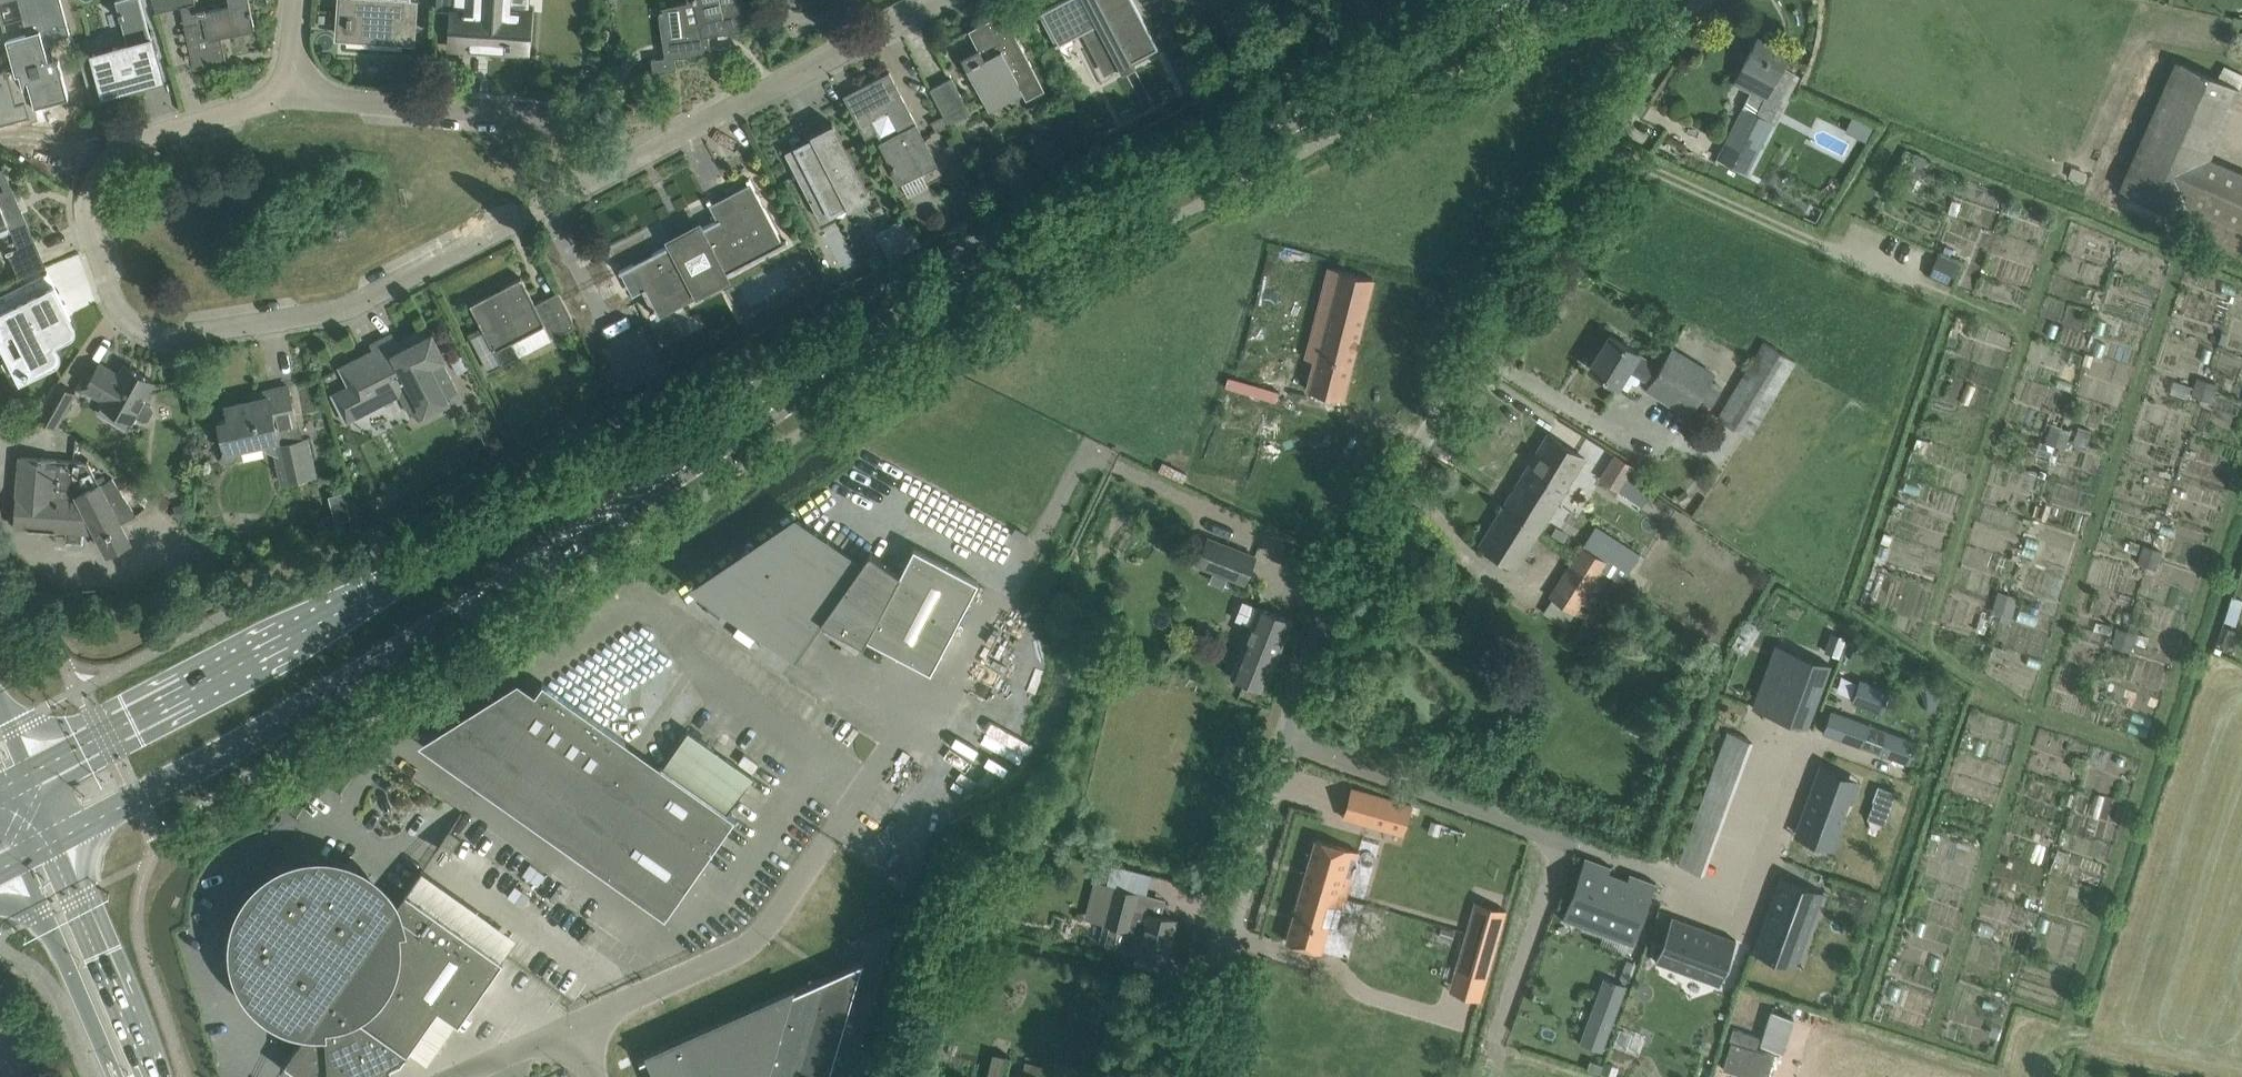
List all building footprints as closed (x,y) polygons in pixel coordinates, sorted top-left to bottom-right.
[(23,12),(13,15),(14,20),(4,22),(9,38),(7,39),(15,67),(0,71),(0,124),(30,115),(26,101),(34,99),(35,105),(68,96),(62,74),(58,61),(55,62),(49,39),(69,32),(66,22),(60,0),(19,0),(23,12)] [(155,55),(140,0),(116,0),(128,44),(94,54),(99,74),(105,95),(141,85),(140,82),(161,77),(155,55)] [(196,2),(195,0),(154,0),(157,12),(196,2)] [(185,25),(190,47),(194,68),(227,62),(221,34),(253,28),(254,29),(255,28),(250,2),(249,0),(229,0),(230,6),(206,11),(206,7),(196,9),(199,22),(185,25)] [(352,8),(349,8),(349,7),(348,7),(346,33),(394,36),(396,0),(353,0),(352,8)] [(455,8),(455,0),(436,0),(436,11),(453,12),(455,12),(455,8)] [(451,46),(453,46),(453,43),(488,45),(488,49),(529,51),(531,8),(513,7),(513,0),(455,0),(455,8),(455,12),(453,12),(451,46)] [(651,59),(653,72),(677,69),(675,57),(685,56),(711,53),(709,35),(747,30),(744,8),(743,0),(688,0),(688,2),(686,2),(677,4),(659,8),(663,40),(665,57),(651,59)] [(1132,0),(1065,0),(1040,13),(1058,46),(1083,32),(1097,59),(1109,53),(1117,67),(1134,58),(1134,59),(1157,47),(1132,0)] [(1167,7),(1164,0),(1155,0),(1160,10),(1167,7)] [(1045,90),(1014,31),(1004,12),(986,21),(988,25),(972,33),(970,29),(969,30),(979,49),(962,58),(977,87),(985,103),(1019,85),(1026,99),(1045,90)] [(1751,91),(1718,157),(1721,159),(1745,171),(1748,172),(1773,122),(1757,114),(1774,80),(1775,80),(1778,74),(1788,54),(1758,38),(1735,83),(1751,91)] [(919,127),(900,91),(890,71),(855,90),(855,91),(845,97),(845,95),(844,95),(866,138),(878,131),(872,119),(888,111),(899,131),(882,140),(894,164),(892,165),(894,170),(896,170),(903,183),(937,165),(917,128),(919,127)] [(949,124),(971,113),(952,77),(930,89),(944,115),(949,124)] [(944,115),(931,122),(936,131),(949,124),(944,115)] [(850,209),(872,198),(833,122),(811,134),(814,141),(802,147),(800,144),(785,152),(819,218),(829,214),(830,216),(848,206),(850,209)] [(958,140),(945,147),(951,160),(964,153),(958,140)] [(2233,144),(2216,189),(2234,195),(2228,211),(2241,216),(2241,147),(2233,144)] [(783,243),(762,203),(751,183),(710,205),(718,220),(632,265),(644,288),(643,289),(652,308),(650,309),(652,313),(654,312),(658,318),(660,316),(657,310),(695,290),(688,277),(719,261),(725,274),(787,242),(787,241),(783,243)] [(26,275),(46,266),(11,186),(0,191),(0,227),(9,224),(18,246),(8,250),(20,278),(26,275)] [(875,231),(889,258),(920,243),(911,224),(907,226),(902,217),(875,231)] [(1933,275),(1956,283),(1964,260),(1941,252),(1933,275)] [(1316,360),(1308,390),(1343,399),(1373,278),(1330,267),(1307,358),(1316,360)] [(577,326),(569,311),(559,291),(535,304),(522,277),(471,304),(484,330),(472,337),(490,371),(552,338),(577,326)] [(0,297),(0,318),(9,315),(16,332),(24,329),(39,370),(39,372),(61,364),(63,363),(65,361),(66,359),(66,356),(65,354),(64,351),(64,349),(64,348),(64,347),(65,346),(67,345),(79,340),(81,339),(83,337),(84,335),(84,333),(83,330),(74,305),(50,313),(39,284),(41,283),(40,282),(0,297)] [(349,384),(330,394),(338,410),(357,400),(364,413),(376,407),(402,394),(414,418),(462,394),(459,389),(449,370),(446,371),(423,328),(397,342),(393,333),(371,344),(378,360),(370,364),(365,355),(340,367),(349,384)] [(1660,366),(1629,347),(1610,336),(1590,368),(1619,386),(1629,369),(1650,381),(1646,387),(1689,414),(1715,373),(1672,346),(1660,366)] [(1746,436),(1794,359),(1764,340),(1716,418),(1746,436)] [(144,402),(144,401),(155,382),(124,364),(117,376),(112,373),(113,370),(100,362),(91,377),(85,373),(77,389),(83,392),(85,389),(104,400),(101,405),(132,422),(136,416),(144,420),(148,419),(153,410),(151,406),(144,402)] [(630,391),(633,381),(618,376),(615,386),(630,391)] [(2211,402),(2217,384),(2197,378),(2192,396),(2211,402)] [(56,429),(76,394),(55,382),(36,417),(56,429)] [(300,440),(293,408),(288,386),(267,391),(268,396),(226,406),(229,417),(219,420),(225,448),(220,459),(224,461),(227,462),(231,461),(234,460),(238,457),(240,452),(240,448),(274,440),(283,483),(315,476),(307,438),(300,440)] [(2045,442),(2065,449),(2071,430),(2051,424),(2045,442)] [(2092,431),(2079,427),(2074,441),(2087,445),(2092,431)] [(1584,456),(1567,446),(1548,434),(1505,504),(1541,528),(1584,456)] [(1622,491),(1636,467),(1614,453),(1599,478),(1622,491)] [(89,461),(43,459),(21,457),(15,526),(69,530),(68,540),(81,541),(82,531),(97,532),(108,553),(130,542),(120,523),(137,514),(113,477),(100,484),(89,461)] [(330,499),(333,513),(347,509),(344,496),(342,497),(340,489),(333,490),(335,498),(330,499)] [(1686,491),(1677,496),(1682,504),(1691,498),(1686,491)] [(1518,568),(1541,528),(1505,504),(1480,545),(1518,568)] [(808,525),(702,594),(793,659),(820,621),(827,625),(824,630),(843,644),(840,650),(849,654),(851,649),(858,654),(867,637),(931,671),(979,581),(914,547),(900,574),(870,552),(862,563),(808,525)] [(1621,580),(1626,572),(1638,553),(1596,526),(1579,552),(1602,567),(1601,568),(1621,580)] [(1207,538),(1197,562),(1245,582),(1255,558),(1207,538)] [(2137,562),(2157,569),(2163,551),(2144,544),(2137,562)] [(1574,611),(1601,568),(1602,567),(1579,552),(1551,597),(1574,611)] [(1998,590),(1992,609),(2013,615),(2018,596),(1998,590)] [(1292,620),(1259,607),(1247,602),(1240,605),(1236,615),(1239,621),(1251,626),(1231,677),(1264,690),(1292,620)] [(2117,627),(2112,646),(2132,651),(2137,633),(2117,627)] [(1755,702),(1753,708),(1807,728),(1808,727),(1808,726),(1803,724),(1814,696),(1817,697),(1817,698),(1818,698),(1831,664),(1788,648),(1776,644),(1755,702)] [(1161,665),(1170,668),(1176,654),(1167,650),(1161,665)] [(1890,690),(1860,679),(1852,702),(1881,712),(1890,690)] [(687,729),(661,766),(543,683),(535,694),(535,693),(436,755),(556,840),(564,830),(599,854),(591,865),(665,917),(735,818),(727,813),(753,776),(687,729)] [(1916,741),(1831,710),(1823,732),(1908,764),(1916,741)] [(1725,729),(1683,864),(1710,872),(1752,737),(1725,729)] [(1820,769),(1797,832),(1833,845),(1856,782),(1820,769)] [(1878,786),(1873,800),(1893,807),(1898,793),(1878,786)] [(1375,794),(1367,824),(1386,830),(1395,800),(1375,794)] [(450,831),(440,845),(451,852),(461,838),(450,831)] [(1359,851),(1338,845),(1316,839),(1287,941),(1336,956),(1344,928),(1337,926),(1359,851)] [(1586,856),(1562,919),(1572,922),(1573,921),(1564,918),(1568,907),(1607,921),(1602,934),(1633,945),(1656,882),(1630,873),(1626,885),(1607,878),(1611,866),(1586,856)] [(394,908),(392,905),(390,902),(386,896),(382,891),(378,886),(372,881),(366,877),(360,873),(354,870),(347,867),(343,866),(339,865),(332,863),(326,862),(322,862),(317,862),(310,863),(303,864),(297,865),(289,868),(285,869),(281,871),(275,875),(269,879),(266,881),(263,884),(258,889),(254,893),(252,896),(250,899),(247,904),(246,907),(244,910),(242,914),(240,919),(239,923),(238,927),(237,931),(237,934),(236,940),(236,944),(236,948),(237,955),(237,958),(238,962),(239,965),(240,968),(242,975),(243,978),(245,982),(247,986),(249,989),(251,991),(253,994),(257,1000),(261,1004),(265,1007),(271,1012),(276,1016),(282,1019),(289,1022),(295,1024),(299,1025),(303,1026),(310,1027),(281,1068),(282,1068),(286,1064),(304,1076),(368,1076),(401,1062),(438,1009),(459,1023),(503,960),(407,892),(423,869),(422,868),(394,908)] [(1823,893),(1824,892),(1780,876),(1752,952),(1754,952),(1754,951),(1759,936),(1801,951),(1814,917),(1823,893)] [(1094,883),(1089,901),(1110,906),(1106,921),(1130,927),(1143,931),(1137,954),(1134,965),(1159,971),(1162,961),(1165,962),(1176,919),(1134,908),(1138,894),(1117,889),(1115,888),(1094,883)] [(1476,901),(1467,932),(1497,941),(1506,910),(1476,901)] [(1672,916),(1656,961),(1700,977),(1720,984),(1736,940),(1735,940),(1706,929),(1672,916)] [(1467,932),(1458,965),(1487,974),(1497,941),(1467,932)] [(864,961),(865,960),(640,1059),(640,1060),(651,1056),(660,1075),(662,1076),(829,1076),(863,962),(864,961)] [(1603,1051),(1627,985),(1617,982),(1617,983),(1626,986),(1620,1001),(1599,993),(1600,991),(1599,991),(1580,1042),(1603,1051)] [(1640,1005),(1624,1044),(1661,1060),(1673,1030),(1687,1036),(1689,1031),(1678,1026),(1680,1021),(1640,1005)] [(1783,1052),(1794,1017),(1772,1010),(1761,1045),(1783,1052)] [(1760,1036),(1733,1028),(1730,1041),(1732,1041),(1723,1069),(1750,1076),(1768,1076),(1775,1055),(1756,1049),(1760,1036)] [(1011,1056),(993,1052),(987,1076),(1006,1076),(1011,1056)] [(1590,1060),(1587,1068),(1600,1072),(1603,1064),(1590,1060)]
